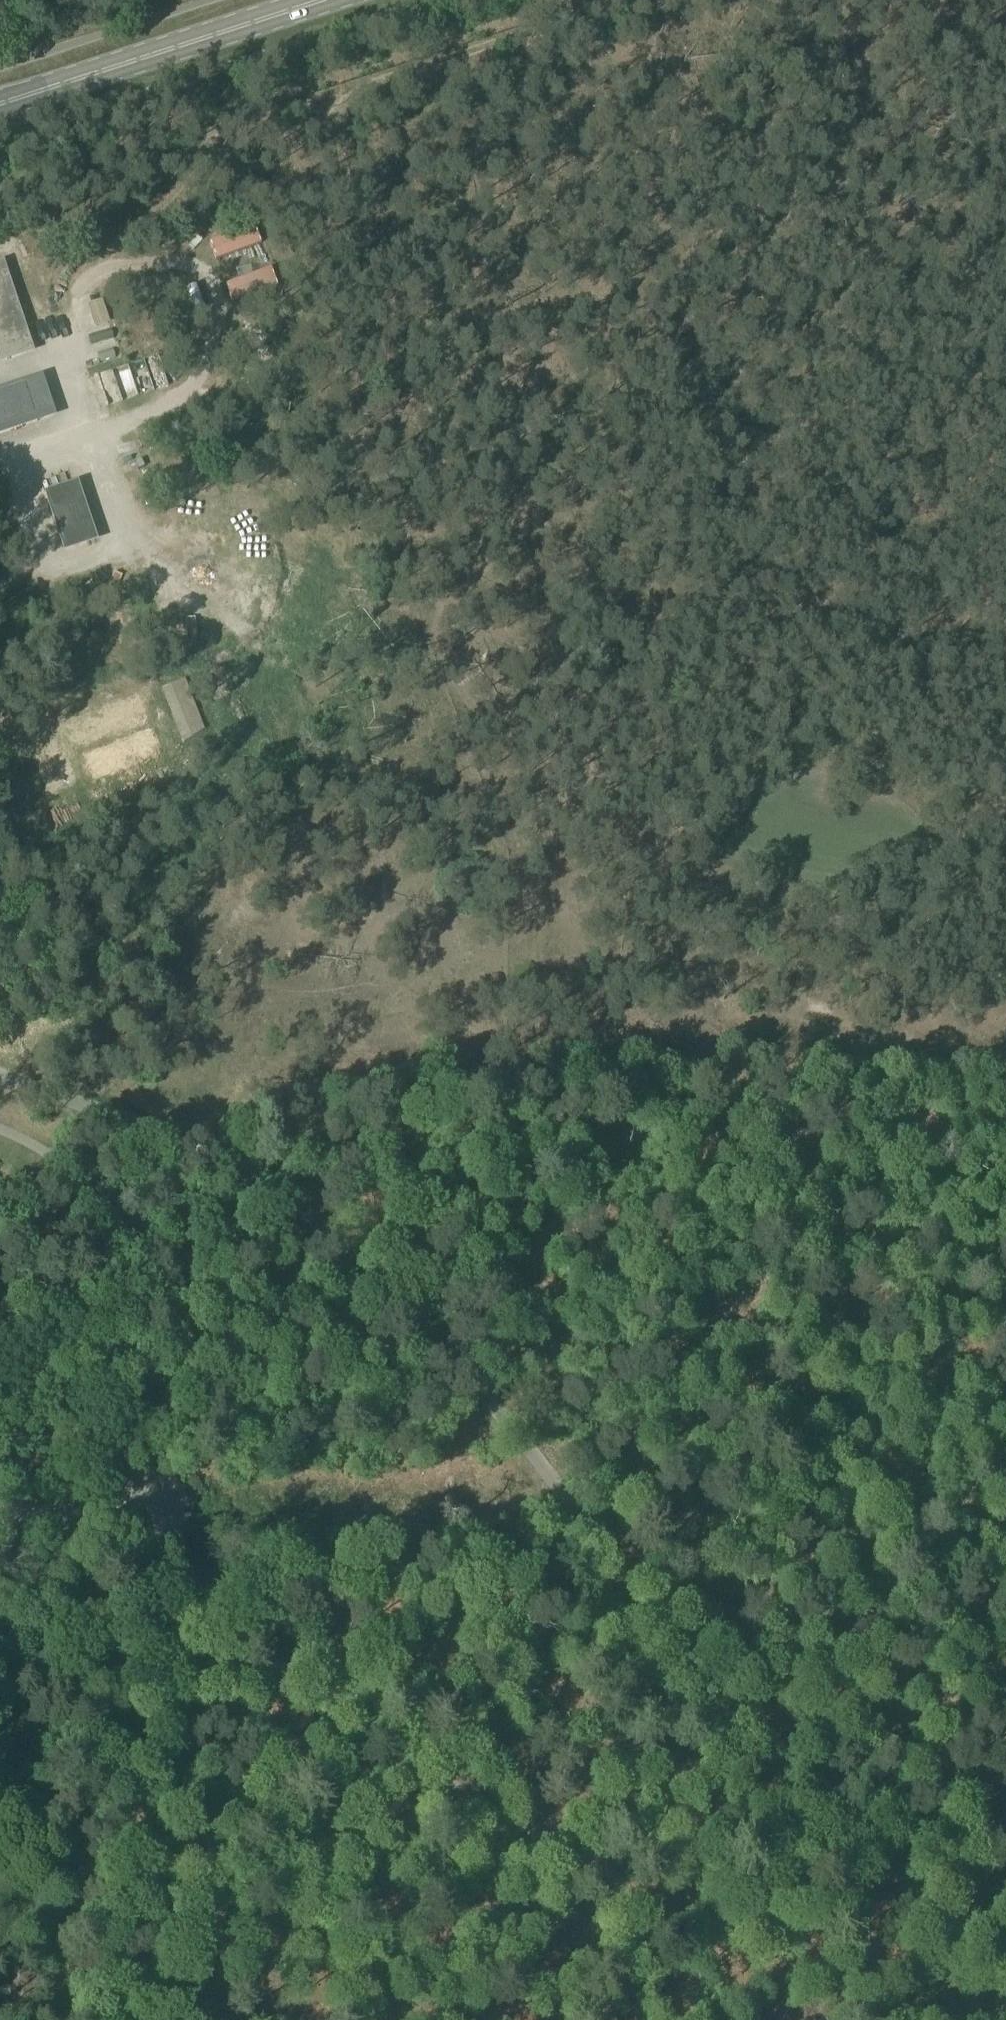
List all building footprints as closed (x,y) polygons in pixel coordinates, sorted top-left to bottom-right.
[(23,348),(0,278),(0,356),(23,348)] [(0,389),(0,436),(61,415),(47,374),(0,389)] [(56,452),(55,461),(77,465),(79,456),(56,452)] [(74,483),(52,488),(62,539),(84,535),(74,483)]
